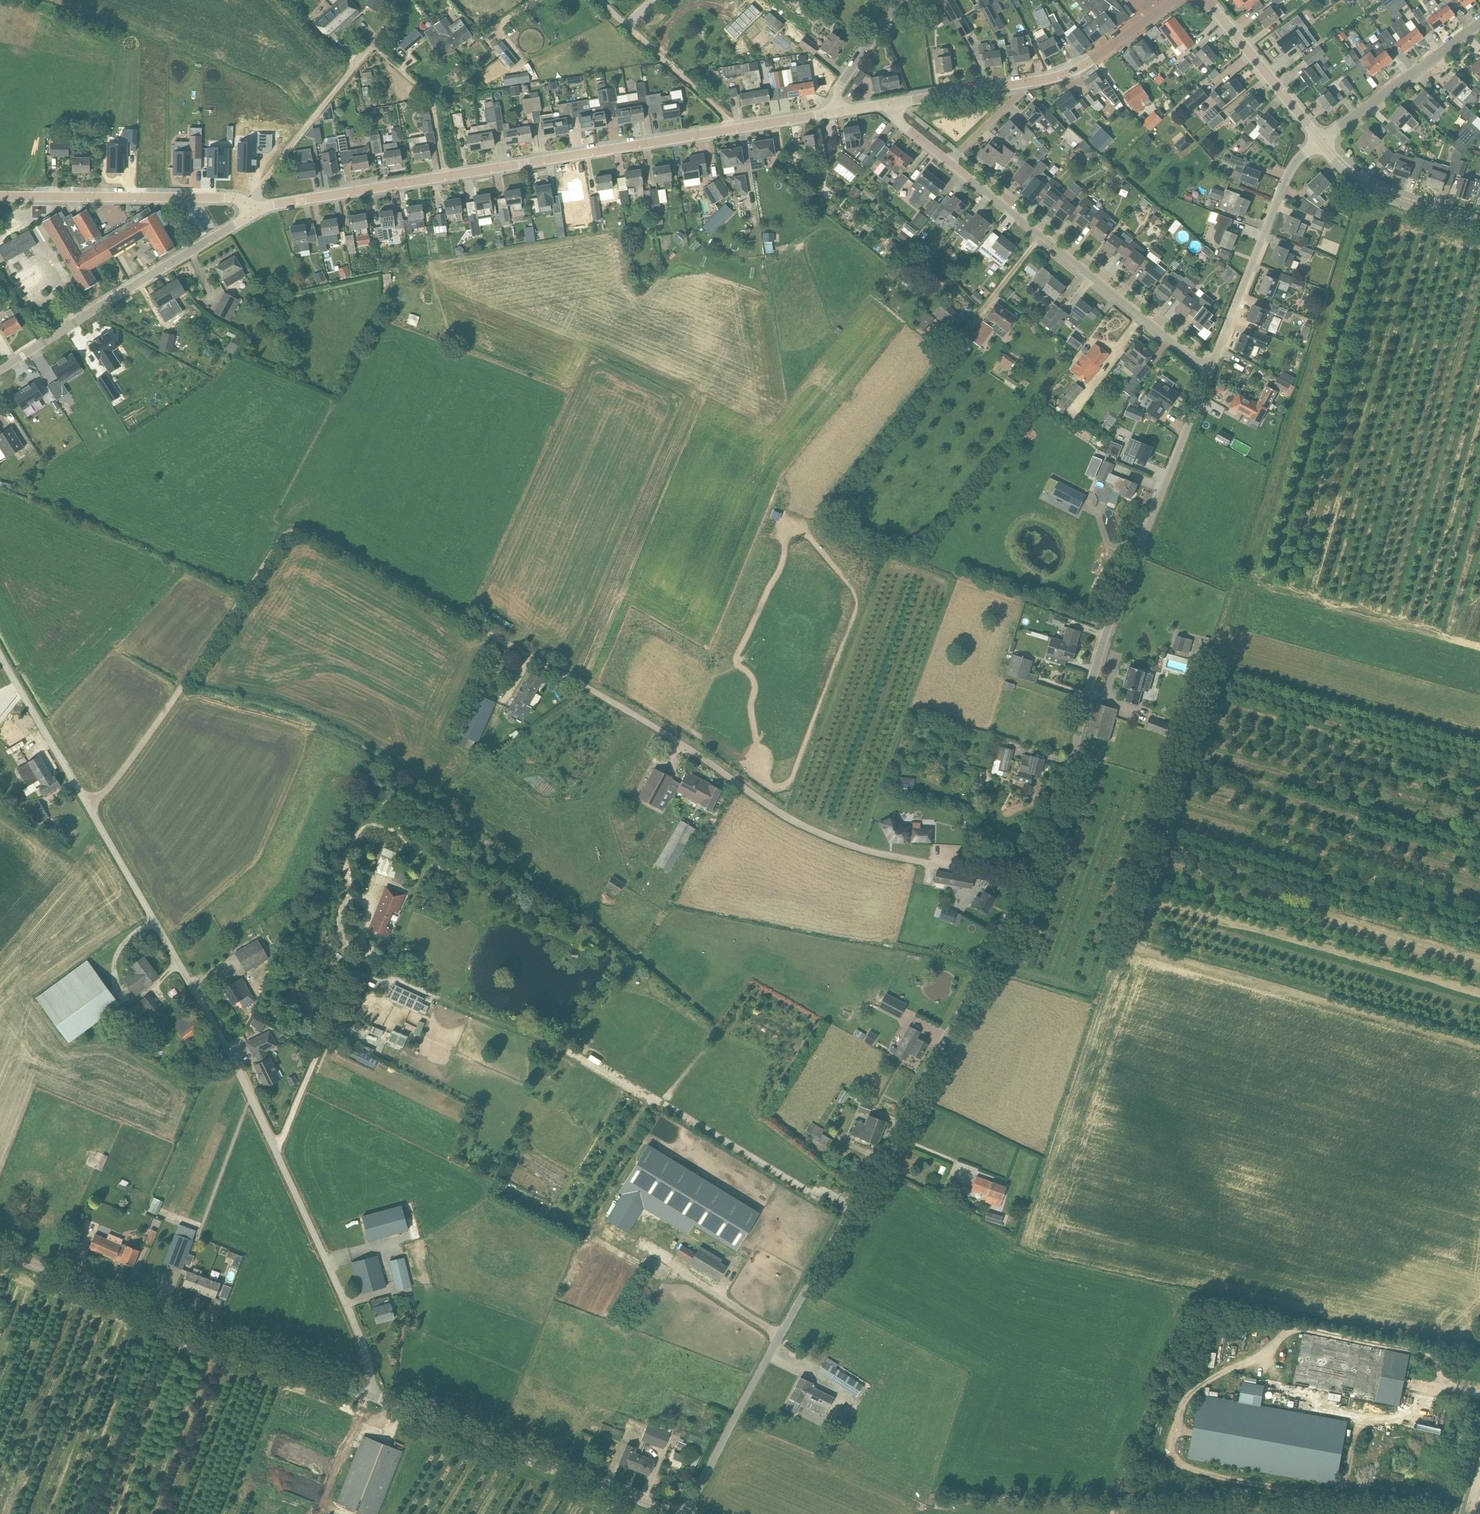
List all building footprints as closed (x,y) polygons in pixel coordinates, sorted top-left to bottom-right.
[(354,6),(348,0),(340,0),(315,23),(328,37),(339,27),(342,30),(360,14),(354,6)] [(365,5),(378,12),(384,0),(368,0),(365,5)] [(809,6),(803,0),(798,6),(804,11),(809,6)] [(936,18),(943,14),(939,6),(942,4),(940,0),(925,0),(936,18)] [(944,4),(954,22),(964,16),(955,0),(952,0),(944,4)] [(987,8),(993,4),(1002,0),(982,0),(987,8)] [(1088,14),(1094,22),(1097,26),(1105,35),(1116,26),(1108,17),(1102,10),(1095,0),(1077,0),(1088,14)] [(1102,10),(1108,17),(1116,26),(1117,27),(1130,17),(1134,14),(1126,4),(1122,8),(1119,4),(1123,1),(1123,0),(1095,0),(1102,10)] [(1244,4),(1245,4),(1249,10),(1252,7),(1256,12),(1264,6),(1259,0),(1241,0),(1244,4)] [(1382,2),(1414,45),(1424,37),(1417,28),(1412,32),(1402,18),(1403,16),(1399,11),(1407,4),(1404,0),(1380,0),(1382,2)] [(1443,1),(1438,5),(1435,0),(1428,0),(1429,2),(1445,22),(1455,15),(1448,5),(1447,3),(1451,0),(1443,0),(1443,1)] [(1403,53),(1414,45),(1382,2),(1396,21),(1391,25),(1402,39),(1396,43),(1403,53)] [(1445,22),(1429,2),(1426,5),(1430,11),(1425,15),(1419,8),(1413,12),(1416,16),(1422,24),(1427,21),(1433,29),(1434,30),(1445,22)] [(1059,36),(1049,16),(1048,17),(1044,8),(1043,8),(1040,3),(1033,7),(1041,23),(1040,23),(1043,29),(1053,25),(1059,37),(1059,36)] [(987,8),(983,10),(991,25),(1001,20),(993,4),(987,8)] [(454,7),(450,10),(451,14),(454,18),(458,19),(462,16),(461,12),(457,7),(454,7)] [(1266,27),(1274,21),(1279,18),(1284,13),(1281,9),(1275,13),(1271,8),(1259,17),(1266,27)] [(771,11),(765,19),(781,31),(787,23),(771,11)] [(1049,16),(1059,36),(1065,33),(1054,14),(1049,16)] [(1105,35),(1097,26),(1094,22),(1088,14),(1083,18),(1089,25),(1085,28),(1077,18),(1073,21),(1092,45),(1105,35)] [(947,15),(941,18),(945,26),(951,23),(947,15)] [(1182,53),(1187,50),(1195,44),(1175,17),(1160,28),(1174,46),(1176,44),(1182,53)] [(445,18),(434,25),(445,40),(447,39),(454,49),(472,36),(460,19),(451,26),(445,18)] [(966,19),(956,25),(963,38),(973,32),(966,19)] [(1080,54),(1092,45),(1073,21),(1073,22),(1079,29),(1068,38),(1080,54)] [(1289,22),(1277,31),(1282,39),(1277,42),(1281,48),(1280,48),(1283,53),(1285,52),(1286,53),(1297,45),(1297,44),(1299,46),(1313,36),(1308,29),(1302,34),(1298,27),(1295,30),(1289,22)] [(435,26),(424,33),(430,40),(442,57),(454,49),(447,39),(445,40),(435,26)] [(423,37),(416,29),(399,43),(406,51),(423,37)] [(1390,45),(1395,41),(1387,29),(1381,33),(1390,45)] [(725,41),(729,36),(724,31),(720,36),(725,41)] [(845,42),(836,36),(832,33),(820,49),(835,59),(839,53),(837,52),(845,42)] [(1390,45),(1381,33),(1378,36),(1383,43),(1382,44),(1379,41),(1373,45),(1371,42),(1366,46),(1383,68),(1393,60),(1390,56),(1395,52),(1390,45)] [(1046,34),(1036,39),(1046,57),(1061,49),(1054,37),(1050,40),(1046,34)] [(1031,35),(1012,38),(1016,62),(1031,60),(1029,49),(1033,49),(1031,35)] [(1313,36),(1299,46),(1304,53),(1318,42),(1313,36)] [(804,37),(799,44),(814,55),(819,47),(804,37)] [(1329,43),(1335,48),(1338,43),(1332,38),(1329,43)] [(1155,52),(1151,47),(1145,39),(1134,47),(1143,61),(1144,60),(1147,64),(1158,56),(1155,52)] [(515,58),(502,41),(496,46),(509,63),(515,58)] [(1326,53),(1332,51),(1329,43),(1323,45),(1326,53)] [(1383,68),(1366,46),(1363,43),(1360,46),(1367,55),(1355,63),(1364,75),(1369,71),(1372,76),(1383,68)] [(994,44),(987,45),(987,44),(980,44),(981,54),(984,53),(986,66),(1002,64),(1001,51),(995,51),(994,44)] [(1208,66),(1210,64),(1217,57),(1208,46),(1198,54),(1195,50),(1185,58),(1185,59),(1172,73),(1178,79),(1183,74),(1184,74),(1192,66),(1194,64),(1197,68),(1198,67),(1204,62),(1208,66)] [(1309,65),(1325,53),(1320,46),(1304,58),(1309,65)] [(952,71),(951,61),(950,56),(949,56),(948,48),(940,49),(942,57),(936,58),(938,73),(952,71)] [(1134,65),(1139,61),(1131,51),(1127,54),(1134,65)] [(1472,69),(1479,76),(1479,60),(1472,69)] [(769,101),(768,91),(767,89),(761,91),(759,83),(761,82),(758,61),(749,63),(756,103),(769,101)] [(782,71),(774,72),(778,100),(801,96),(796,66),(796,62),(790,63),(790,69),(782,70),(782,71)] [(742,106),(756,103),(749,63),(735,65),(725,67),(726,76),(742,73),(744,85),(745,85),(746,93),(740,94),(742,106)] [(1319,79),(1326,74),(1332,70),(1327,63),(1321,67),(1318,63),(1302,75),(1311,87),(1320,80),(1319,79)] [(814,93),(810,64),(796,66),(801,96),(814,93)] [(371,70),(361,72),(362,78),(360,78),(362,85),(373,82),(371,70)] [(866,75),(860,70),(852,81),(858,86),(866,75)] [(1215,70),(1207,75),(1210,79),(1218,74),(1215,70)] [(538,72),(520,73),(520,83),(538,82),(538,72)] [(1104,83),(1103,81),(1097,73),(1085,82),(1092,91),(1086,96),(1093,104),(1099,99),(1096,95),(1099,93),(1102,90),(1117,107),(1122,102),(1106,79),(1107,80),(1104,83)] [(887,90),(887,89),(899,87),(897,74),(884,76),(872,78),(874,92),(887,90)] [(1467,86),(1463,82),(1456,76),(1445,87),(1461,102),(1467,97),(1472,91),(1467,86)] [(1219,88),(1211,94),(1222,107),(1230,101),(1230,100),(1234,97),(1234,98),(1244,90),(1240,85),(1241,83),(1237,78),(1236,80),(1234,78),(1224,86),(1225,86),(1221,90),(1219,88)] [(1345,79),(1339,84),(1347,94),(1353,89),(1345,79)] [(641,106),(640,97),(646,96),(644,82),(636,84),(637,93),(627,95),(631,122),(644,120),(641,106)] [(1153,102),(1147,94),(1141,85),(1125,97),(1132,107),(1133,107),(1136,112),(1144,107),(1141,102),(1143,100),(1148,106),(1153,102)] [(519,86),(511,87),(512,96),(520,95),(519,86)] [(606,89),(609,102),(617,101),(615,88),(613,88),(613,86),(606,86),(606,89)] [(363,96),(362,96),(365,110),(367,110),(367,108),(371,107),(371,104),(375,104),(375,106),(381,105),(381,102),(375,103),(374,97),(370,98),(368,87),(362,88),(363,96)] [(738,87),(730,88),(731,96),(739,95),(738,87)] [(1344,99),(1342,96),(1340,93),(1334,98),(1326,87),(1320,92),(1323,96),(1320,99),(1328,110),(1338,103),(1344,99)] [(1202,88),(1185,102),(1192,111),(1209,97),(1202,88)] [(606,89),(597,91),(600,104),(609,102),(606,89)] [(672,103),(661,105),(664,119),(680,116),(678,104),(683,103),(681,90),(670,92),(672,103)] [(1435,99),(1432,97),(1425,90),(1414,101),(1431,117),(1436,112),(1441,106),(1434,100),(1435,99)] [(1077,102),(1077,101),(1071,92),(1056,102),(1063,112),(1071,124),(1078,119),(1071,109),(1075,106),(1073,105),(1077,102)] [(1086,109),(1093,104),(1086,96),(1080,101),(1086,109)] [(1252,113),(1251,112),(1260,105),(1258,102),(1260,101),(1256,97),(1255,98),(1253,96),(1236,109),(1236,110),(1229,115),(1237,125),(1244,120),(1252,113)] [(539,97),(531,98),(533,112),(542,110),(539,97)] [(492,99),(493,102),(496,121),(498,132),(504,131),(506,145),(519,143),(516,128),(516,122),(503,124),(499,98),(492,99)] [(524,114),(533,112),(531,98),(522,99),(524,114)] [(582,101),(570,103),(573,117),(579,116),(581,130),(594,128),(590,109),(583,111),(582,101)] [(496,121),(493,102),(484,103),(487,124),(478,126),(481,149),(494,147),(492,133),(490,122),(496,121)] [(331,103),(323,114),(324,120),(334,118),(331,103)] [(566,118),(573,117),(570,103),(558,105),(559,113),(556,113),(554,113),(553,114),(554,120),(556,135),(569,132),(566,118)] [(628,103),(616,105),(616,110),(618,124),(631,122),(628,103)] [(1033,103),(1023,113),(1030,121),(1026,125),(1030,129),(1039,121),(1048,130),(1058,120),(1046,107),(1041,112),(1033,103)] [(1465,105),(1460,112),(1479,130),(1479,119),(1465,105)] [(604,112),(603,107),(590,109),(594,128),(606,126),(604,112)] [(1419,123),(1409,114),(1402,107),(1391,118),(1401,128),(1405,123),(1413,130),(1413,129),(1414,130),(1416,130),(1420,126),(1419,123)] [(417,114),(418,122),(423,122),(431,120),(429,110),(419,111),(419,113),(417,114)] [(1268,138),(1269,137),(1273,141),(1271,143),(1272,144),(1280,136),(1275,131),(1280,125),(1267,112),(1258,122),(1263,127),(1260,130),(1268,138)] [(464,127),(462,113),(453,114),(455,128),(464,127)] [(543,137),(556,135),(554,120),(553,114),(546,115),(540,116),(541,122),(543,137)] [(1154,114),(1145,122),(1152,129),(1161,121),(1154,114)] [(1225,120),(1220,114),(1209,124),(1213,129),(1225,120)] [(431,120),(423,122),(425,133),(433,132),(431,120)] [(532,141),(530,131),(529,126),(528,120),(522,121),(523,126),(516,128),(519,143),(532,141)] [(1030,129),(1026,125),(1021,131),(1011,121),(1001,131),(1012,143),(1017,139),(1024,146),(1036,136),(1030,129)] [(1469,121),(1449,143),(1462,155),(1479,135),(1479,131),(1469,121)] [(1249,136),(1258,127),(1252,122),(1243,130),(1249,136)] [(1410,139),(1393,124),(1388,129),(1405,145),(1410,139)] [(469,151),(481,149),(478,126),(471,127),(471,129),(466,130),(467,137),(469,151)] [(858,126),(843,129),(846,149),(855,147),(861,146),(860,139),(858,126)] [(401,127),(391,128),(393,142),(403,140),(401,127)] [(1090,140),(1089,141),(1101,151),(1109,143),(1107,141),(1111,136),(1109,134),(1101,127),(1096,133),(1094,135),(1093,137),(1090,140)] [(174,152),(174,175),(190,175),(190,170),(191,158),(201,158),(202,128),(190,128),(190,135),(190,142),(190,152),(174,152)] [(128,138),(128,142),(131,142),(131,146),(131,151),(137,151),(137,130),(128,129),(128,130),(128,138)] [(1369,153),(1376,145),(1384,135),(1378,129),(1374,134),(1370,131),(1365,136),(1358,143),(1363,148),(1364,150),(1365,149),(1369,153)] [(236,158),(236,159),(237,159),(238,159),(238,171),(255,172),(256,165),(257,165),(256,165),(256,161),(257,161),(257,160),(256,160),(256,153),(268,154),(269,154),(272,149),(273,135),(273,134),(272,134),(272,135),(266,135),(266,144),(258,144),(248,144),(247,146),(239,146),(237,146),(236,158)] [(340,152),(347,151),(348,151),(346,134),(338,136),(340,152)] [(374,154),(383,153),(380,134),(369,136),(372,154),(374,153),(374,154)] [(833,156),(833,153),(831,143),(823,145),(821,134),(804,137),(807,151),(814,150),(816,161),(831,159),(833,156)] [(1254,143),(1244,134),(1238,140),(1248,149),(1254,143)] [(410,148),(413,148),(415,160),(430,157),(428,145),(426,136),(419,137),(408,139),(410,148)] [(1175,144),(1182,153),(1192,144),(1185,136),(1175,144)] [(885,143),(878,138),(869,149),(874,152),(876,154),(874,158),(875,158),(885,144),(885,143)] [(772,140),(752,143),(754,150),(749,151),(752,169),(757,168),(755,159),(775,155),(772,140)] [(1084,152),(1089,146),(1082,140),(1077,146),(1084,152)] [(326,152),(322,153),(326,175),(329,174),(330,176),(336,175),(335,173),(339,172),(335,152),(338,151),(336,142),(325,144),(326,152)] [(402,162),(400,152),(400,150),(398,150),(397,142),(383,144),(387,164),(402,162)] [(52,144),(52,155),(68,156),(68,144),(52,144)] [(109,144),(108,172),(123,172),(123,159),(126,159),(127,144),(109,144)] [(348,151),(347,151),(349,159),(352,158),(354,170),(369,167),(367,156),(371,156),(369,144),(367,144),(364,146),(364,148),(348,151)] [(1014,153),(1011,152),(1004,145),(999,152),(990,144),(985,150),(983,148),(976,157),(984,163),(986,161),(992,166),(997,160),(1004,166),(1014,153)] [(892,168),(904,153),(893,145),(888,151),(883,147),(875,158),(884,166),(877,176),(883,180),(886,176),(892,168)] [(1044,146),(1040,150),(1045,155),(1049,151),(1044,146)] [(295,148),(286,160),(295,159),(296,167),(298,167),(300,178),(316,176),(314,164),(313,164),(312,156),(306,157),(305,152),(301,152),(301,147),(295,148)] [(208,148),(208,172),(213,172),(212,178),(228,178),(228,148),(208,148)] [(724,168),(743,164),(741,148),(733,149),(729,149),(729,150),(721,151),(724,168)] [(1391,159),(1395,154),(1388,149),(1378,161),(1385,167),(1391,160),(1391,159)] [(1462,154),(1455,149),(1448,175),(1454,177),(1460,160),(1461,160),(1462,154)] [(82,152),(74,152),(74,158),(73,158),(73,172),(90,172),(90,159),(82,159),(82,152)] [(850,182),(861,168),(842,153),(831,168),(850,182)] [(905,171),(908,168),(914,161),(904,153),(892,168),(896,172),(900,167),(905,171)] [(1415,159),(1408,157),(1397,153),(1395,154),(1391,159),(1391,160),(1398,162),(1394,174),(1408,178),(1412,166),(1415,159)] [(707,173),(706,164),(704,154),(689,156),(690,163),(681,164),(684,180),(700,177),(699,174),(707,173)] [(1250,161),(1240,158),(1232,154),(1230,162),(1238,165),(1233,176),(1257,185),(1261,173),(1247,167),(1250,161)] [(1423,167),(1425,160),(1418,157),(1414,169),(1421,172),(1423,167)] [(1434,162),(1425,160),(1423,167),(1431,170),(1427,184),(1434,187),(1435,189),(1439,190),(1441,189),(1442,189),(1447,175),(1448,175),(1450,167),(1442,165),(1434,163),(1434,162)] [(1466,162),(1461,160),(1460,160),(1454,177),(1455,177),(1456,174),(1462,176),(1466,162)] [(1051,179),(1042,173),(1047,166),(1041,161),(1035,169),(1028,178),(1032,182),(1023,193),(1033,202),(1041,192),(1051,179)] [(1028,178),(1035,169),(1027,162),(1014,178),(1022,185),(1028,178)] [(671,180),(671,175),(669,165),(653,168),(656,183),(664,181),(665,189),(672,188),(671,180)] [(914,204),(935,177),(925,169),(911,186),(917,191),(909,200),(914,204)] [(644,191),(642,180),(640,170),(625,173),(627,186),(635,185),(637,199),(650,197),(649,190),(644,191)] [(892,187),(898,192),(908,179),(902,174),(892,187)] [(1331,183),(1322,174),(1309,185),(1310,186),(1305,191),(1311,196),(1315,192),(1318,195),(1331,183)] [(613,188),(612,185),(611,175),(595,178),(597,191),(603,190),(604,198),(612,197),(611,189),(613,188)] [(738,195),(747,193),(744,176),(735,177),(738,195)] [(937,196),(939,193),(945,185),(935,177),(914,204),(924,211),(928,206),(924,202),(931,192),(937,196)] [(1460,177),(1457,188),(1459,189),(1456,196),(1469,200),(1470,194),(1477,196),(1479,188),(1479,180),(1475,178),(1474,181),(1460,177)] [(567,190),(558,192),(559,199),(562,212),(562,218),(571,216),(569,202),(570,202),(571,202),(585,200),(582,180),(580,180),(579,178),(573,179),(573,182),(567,182),(569,191),(567,191),(567,190)] [(712,205),(728,195),(718,179),(703,189),(712,205)] [(1052,179),(1051,179),(1041,192),(1046,196),(1041,202),(1050,211),(1055,205),(1063,195),(1057,191),(1061,186),(1052,179)] [(542,184),(534,185),(535,194),(537,194),(539,208),(553,205),(554,214),(562,212),(559,199),(552,200),(550,185),(542,186),(542,184)] [(1063,195),(1055,205),(1060,209),(1056,214),(1066,222),(1074,211),(1076,209),(1071,204),(1075,199),(1074,199),(1078,194),(1069,187),(1065,192),(1063,195)] [(1250,201),(1240,197),(1241,194),(1226,189),(1225,192),(1213,188),(1210,196),(1231,204),(1230,205),(1235,207),(1234,211),(1245,216),(1250,201)] [(657,189),(649,190),(650,197),(651,197),(654,220),(662,218),(657,189)] [(521,203),(521,200),(519,190),(505,192),(507,205),(514,204),(515,211),(522,209),(521,203)] [(621,205),(629,204),(627,190),(619,191),(621,205)] [(489,195),(474,197),(475,201),(467,203),(469,217),(470,217),(470,221),(471,230),(467,230),(467,231),(462,237),(465,239),(466,236),(481,234),(479,222),(478,217),(493,214),(493,216),(497,215),(495,205),(491,205),(489,195)] [(593,215),(600,214),(597,196),(590,197),(592,211),(593,215)] [(956,218),(960,213),(966,206),(954,196),(946,206),(942,202),(940,204),(930,217),(935,221),(939,217),(944,220),(945,218),(949,213),(956,218)] [(1085,228),(1089,223),(1096,215),(1090,210),(1095,204),(1085,197),(1076,209),(1074,211),(1079,215),(1073,223),(1077,227),(1080,223),(1085,228)] [(1314,216),(1319,207),(1304,197),(1299,203),(1300,204),(1297,209),(1314,216)] [(460,199),(445,202),(447,218),(456,217),(456,221),(463,220),(461,212),(462,212),(460,199)] [(930,217),(940,204),(934,200),(924,212),(930,217)] [(725,204),(703,227),(712,236),(734,212),(725,204)] [(424,217),(423,215),(422,205),(407,208),(408,218),(409,222),(404,223),(405,234),(413,233),(412,229),(425,227),(423,217),(424,217)] [(103,238),(102,238),(113,255),(141,238),(142,240),(150,242),(151,241),(160,257),(175,248),(163,227),(168,224),(160,210),(155,213),(153,214),(149,207),(125,221),(126,224),(103,238)] [(499,210),(502,226),(510,225),(508,209),(499,210)] [(1102,242),(1109,234),(1113,228),(1107,223),(1111,218),(1100,209),(1096,215),(1089,223),(1095,228),(1091,233),(1102,242)] [(72,214),(71,214),(74,219),(68,223),(83,250),(102,238),(103,238),(101,234),(87,210),(74,217),(72,214)] [(394,222),(394,220),(392,210),(379,212),(382,227),(374,228),(376,239),(377,247),(391,245),(389,233),(388,229),(395,228),(394,222)] [(74,219),(71,214),(66,217),(62,211),(57,214),(43,222),(83,291),(97,283),(89,269),(113,255),(102,238),(83,250),(68,223),(74,219)] [(928,219),(919,212),(911,223),(919,229),(928,219)] [(446,224),(444,213),(436,214),(437,225),(446,224)] [(368,227),(367,224),(366,214),(350,217),(352,229),(360,228),(361,236),(358,237),(359,245),(370,244),(369,235),(368,235),(366,227),(368,227)] [(968,225),(962,220),(954,231),(975,248),(987,235),(984,233),(990,224),(977,214),(968,225)] [(1233,220),(1219,214),(1216,221),(1218,222),(1215,229),(1217,230),(1214,237),(1214,238),(1215,239),(1215,241),(1216,242),(1217,243),(1219,244),(1221,245),(1232,249),(1238,235),(1227,231),(1229,226),(1231,227),(1233,220)] [(1301,220),(1298,219),(1289,216),(1284,230),(1303,238),(1308,225),(1300,222),(1301,220)] [(322,222),(321,222),(324,238),(318,239),(318,241),(321,252),(328,251),(326,244),(338,242),(336,233),(338,233),(336,219),(329,221),(329,219),(327,218),(323,219),(322,220),(322,222)] [(1314,218),(1311,227),(1322,231),(1324,227),(1330,229),(1331,225),(1314,218)] [(1173,233),(1178,222),(1172,219),(1167,231),(1173,233)] [(308,242),(315,241),(318,241),(318,239),(315,228),(306,229),(305,224),(291,227),(295,252),(301,251),(309,250),(308,242)] [(4,244),(0,247),(0,252),(6,262),(37,244),(29,230),(4,244)] [(911,238),(902,230),(898,235),(907,243),(911,238)] [(1132,241),(1135,238),(1126,231),(1120,239),(1114,234),(1103,247),(1109,252),(1107,254),(1111,257),(1117,250),(1122,254),(1132,241)] [(681,232),(674,238),(679,243),(686,237),(681,232)] [(992,232),(979,248),(1002,267),(1008,259),(1006,258),(1015,247),(1001,236),(999,237),(992,232)] [(763,241),(775,241),(775,233),(763,233),(763,241)] [(345,236),(347,250),(348,250),(349,254),(356,253),(353,235),(345,236)] [(916,239),(911,245),(916,249),(921,243),(916,239)] [(1144,250),(1132,241),(1122,254),(1128,259),(1125,264),(1135,272),(1145,258),(1141,254),(1144,250)] [(1209,257),(1212,251),(1204,245),(1200,251),(1209,257)] [(1151,251),(1150,253),(1159,260),(1161,259),(1164,254),(1160,250),(1155,246),(1151,251)] [(1289,250),(1277,246),(1272,260),(1285,265),(1287,258),(1294,261),(1296,255),(1289,252),(1289,250)] [(1303,246),(1300,255),(1312,259),(1315,250),(1303,246)] [(1228,259),(1231,252),(1220,248),(1217,255),(1228,259)] [(929,249),(924,256),(929,260),(934,253),(929,249)] [(149,254),(147,255),(152,263),(158,259),(153,251),(149,254)] [(235,256),(216,268),(223,279),(228,287),(246,276),(242,268),(235,256)] [(954,270),(957,265),(952,260),(944,271),(952,277),(956,271),(954,270)] [(1151,260),(1144,269),(1146,271),(1139,279),(1146,284),(1147,283),(1151,286),(1153,283),(1155,285),(1163,275),(1154,268),(1157,265),(1151,260)] [(1032,276),(1038,268),(1028,262),(1023,269),(1032,276)] [(347,265),(338,270),(343,279),(352,275),(347,265)] [(1236,271),(1229,265),(1220,276),(1227,283),(1236,271)] [(1044,289),(1057,299),(1066,288),(1059,282),(1059,281),(1054,277),(1053,278),(1048,274),(1050,273),(1043,268),(1033,281),(1039,286),(1040,285),(1045,289),(1044,289)] [(323,271),(314,275),(317,284),(327,280),(323,271)] [(1167,278),(1156,291),(1158,292),(1157,294),(1157,295),(1158,296),(1158,297),(1159,298),(1160,299),(1161,299),(1161,300),(1162,300),(1163,300),(1164,300),(1165,300),(1166,299),(1167,300),(1175,291),(1180,295),(1189,283),(1194,277),(1189,273),(1185,278),(1181,275),(1178,275),(1175,272),(1173,272),(1172,272),(1169,276),(1167,278)] [(933,280),(942,288),(948,281),(938,273),(933,280)] [(1305,282),(1291,277),(1282,273),(1279,281),(1266,276),(1259,291),(1273,297),(1277,288),(1287,292),(1289,287),(1301,291),(1305,282)] [(1196,294),(1192,290),(1202,278),(1198,275),(1195,278),(1194,277),(1189,283),(1180,295),(1177,298),(1182,302),(1176,311),(1180,314),(1182,312),(1187,316),(1189,314),(1198,303),(1193,298),(1196,294)] [(186,292),(183,287),(177,279),(152,294),(160,308),(164,315),(174,309),(177,315),(183,311),(175,299),(186,292)] [(975,291),(970,297),(977,303),(982,297),(975,291)] [(215,313),(230,321),(240,300),(225,292),(215,313)] [(1198,303),(1189,314),(1194,318),(1198,321),(1194,325),(1201,331),(1205,327),(1209,330),(1215,323),(1211,319),(1214,315),(1208,310),(1215,301),(1206,294),(1198,303)] [(1094,320),(1100,312),(1091,305),(1090,306),(1081,300),(1073,310),(1069,315),(1062,309),(1047,327),(1056,334),(1067,319),(1078,328),(1083,320),(1084,320),(1088,315),(1094,320)] [(958,315),(951,308),(943,301),(932,313),(941,321),(945,317),(952,323),(958,315)] [(1285,318),(1288,310),(1270,303),(1267,310),(1254,305),(1248,320),(1261,325),(1260,328),(1268,332),(1275,314),(1285,318)] [(1016,318),(1004,310),(996,304),(987,317),(1007,331),(1016,318)] [(1047,327),(1062,309),(1055,304),(1040,323),(1047,329),(1047,327)] [(0,326),(0,328),(5,337),(22,327),(11,309),(5,312),(10,320),(0,326)] [(923,331),(933,318),(923,309),(912,322),(923,331)] [(992,329),(991,328),(983,322),(971,339),(980,346),(992,329)] [(289,328),(279,323),(274,331),(285,337),(289,328)] [(1304,326),(1299,338),(1307,341),(1311,328),(1304,326)] [(1266,349),(1270,337),(1255,331),(1254,332),(1256,332),(1254,337),(1243,333),(1236,350),(1250,356),(1254,345),(1266,349)] [(97,341),(90,345),(99,359),(100,358),(106,367),(106,366),(117,360),(112,351),(118,348),(109,333),(102,337),(101,337),(100,337),(101,338),(97,340),(97,339),(96,340),(97,341)] [(160,350),(172,353),(175,336),(163,333),(160,350)] [(1070,341),(1068,343),(1078,351),(1086,341),(1080,337),(1074,344),(1070,341)] [(1125,352),(1120,358),(1124,362),(1125,366),(1142,381),(1152,369),(1146,364),(1156,352),(1150,347),(1149,349),(1138,340),(1127,353),(1125,352)] [(1098,366),(1103,360),(1110,352),(1098,342),(1086,355),(1084,354),(1071,369),(1087,383),(1100,368),(1098,366)] [(1000,362),(1010,369),(1015,361),(1005,355),(1000,362)] [(72,380),(84,373),(73,356),(66,360),(66,359),(59,363),(60,364),(53,369),(61,382),(68,378),(70,381),(72,380)] [(106,374),(97,380),(111,402),(117,398),(111,390),(115,387),(106,374)] [(1278,378),(1274,385),(1286,392),(1291,384),(1278,378)] [(1168,409),(1173,403),(1179,394),(1159,380),(1153,388),(1148,396),(1155,400),(1148,411),(1159,418),(1166,408),(1168,409)] [(48,386),(47,386),(55,399),(57,401),(57,400),(63,396),(55,383),(55,382),(48,386)] [(1084,389),(1077,383),(1066,396),(1065,395),(1059,402),(1067,409),(1084,389)] [(35,385),(15,398),(24,411),(44,399),(44,398),(41,394),(35,385)] [(1278,391),(1277,391),(1268,386),(1258,403),(1268,409),(1278,391)] [(1258,403),(1238,393),(1231,407),(1251,418),(1260,422),(1268,409),(1258,403)] [(1133,404),(1138,398),(1133,394),(1129,401),(1133,404)] [(55,399),(47,404),(51,410),(59,405),(57,402),(57,401),(55,399)] [(1129,407),(1125,415),(1131,417),(1134,409),(1129,407)] [(6,459),(24,447),(17,436),(11,427),(0,434),(0,449),(6,459)] [(1221,430),(1216,439),(1226,444),(1230,435),(1221,430)] [(1131,438),(1122,459),(1133,464),(1136,457),(1138,457),(1147,461),(1153,447),(1144,443),(1142,442),(1131,438)] [(1111,444),(1107,453),(1118,458),(1122,449),(1111,444)] [(1094,456),(1086,474),(1095,478),(1103,460),(1094,456)] [(1115,464),(1105,461),(1098,480),(1107,484),(1108,482),(1115,485),(1113,490),(1132,498),(1138,484),(1126,479),(1126,480),(1111,473),(1115,464)] [(1087,495),(1059,481),(1052,494),(1080,509),(1087,495)] [(1051,614),(1048,621),(1065,626),(1067,619),(1051,614)] [(1076,645),(1081,631),(1068,627),(1064,641),(1053,638),(1047,654),(1061,659),(1061,657),(1073,661),(1078,646),(1076,645)] [(1187,638),(1177,636),(1175,644),(1177,645),(1175,649),(1183,651),(1187,638)] [(1027,679),(1033,660),(1024,657),(1025,656),(1018,653),(1017,655),(1014,654),(1007,673),(1027,679)] [(1174,666),(1176,655),(1169,654),(1168,664),(1174,666)] [(1147,671),(1130,666),(1124,687),(1130,688),(1126,701),(1139,705),(1142,691),(1141,691),(1147,671)] [(543,679),(531,672),(523,686),(522,685),(507,712),(523,722),(532,708),(528,706),(536,693),(535,692),(543,679)] [(1003,688),(1013,692),(1016,684),(1005,681),(1003,688)] [(471,739),(477,741),(496,697),(485,692),(476,713),(468,709),(454,742),(467,748),(471,739)] [(1118,709),(1104,705),(1095,702),(1086,734),(1109,741),(1118,709)] [(1171,724),(1151,717),(1147,727),(1167,735),(1171,724)] [(24,746),(10,728),(4,732),(18,750),(24,746)] [(1009,773),(1014,750),(1004,747),(998,770),(1009,773)] [(20,750),(15,754),(21,764),(27,760),(20,750)] [(39,780),(51,773),(40,755),(28,762),(23,765),(31,779),(36,776),(39,780)] [(1030,760),(1022,759),(1019,770),(1019,772),(1018,772),(1016,779),(1030,783),(1032,776),(1031,775),(1031,773),(1040,775),(1044,759),(1031,756),(1030,760)] [(687,771),(680,783),(672,778),(672,777),(655,768),(639,798),(656,807),(668,785),(677,789),(676,791),(711,809),(722,790),(687,771)] [(45,795),(53,791),(61,785),(55,776),(53,777),(51,773),(39,780),(41,784),(39,785),(45,795)] [(915,777),(899,776),(898,790),(908,790),(908,789),(914,789),(915,777)] [(40,800),(23,809),(32,824),(48,815),(40,800)] [(895,815),(880,822),(890,842),(909,843),(909,841),(909,829),(909,826),(900,825),(895,815)] [(670,872),(695,828),(681,820),(656,863),(670,872)] [(909,829),(909,841),(931,842),(932,829),(920,829),(920,823),(913,822),(913,829),(909,829)] [(384,848),(377,872),(395,877),(402,853),(384,848)] [(937,871),(935,881),(972,888),(974,878),(937,871)] [(622,886),(611,879),(606,886),(618,894),(622,886)] [(405,894),(396,890),(387,887),(370,928),(383,933),(392,910),(397,912),(405,894)] [(977,895),(971,905),(987,913),(996,897),(984,891),(981,897),(977,895)] [(953,922),(956,912),(943,908),(939,918),(953,922)] [(246,971),(270,958),(259,939),(236,953),(246,971)] [(159,977),(154,970),(143,957),(134,964),(132,966),(135,970),(124,978),(136,994),(159,977)] [(120,1004),(96,971),(87,960),(37,997),(44,1010),(69,1043),(120,1004)] [(233,1004),(242,999),(251,994),(242,978),(224,988),(233,1004)] [(423,1003),(400,993),(401,992),(394,989),(389,1000),(395,1003),(396,1002),(405,1006),(419,1012),(421,1007),(423,1003)] [(150,993),(141,1001),(155,1018),(164,1011),(150,993)] [(878,1008),(899,1019),(907,1004),(886,993),(878,1008)] [(421,1007),(419,1012),(418,1013),(417,1015),(432,1021),(439,1005),(425,998),(423,1003),(421,1007)] [(197,1032),(191,1024),(185,1015),(173,1025),(179,1033),(180,1032),(186,1041),(197,1032)] [(265,1025),(254,1019),(251,1025),(262,1031),(265,1025)] [(422,1034),(427,1021),(421,1019),(416,1032),(422,1034)] [(377,1026),(373,1032),(382,1037),(385,1030),(377,1026)] [(160,1032),(156,1040),(165,1044),(167,1039),(169,1035),(171,1031),(162,1027),(160,1031),(160,1032)] [(920,1032),(910,1027),(898,1049),(894,1047),(892,1052),(895,1054),(905,1060),(909,1052),(920,1058),(928,1044),(917,1038),(920,1032)] [(407,1036),(392,1029),(386,1045),(400,1051),(402,1047),(402,1048),(407,1036)] [(270,1031),(247,1042),(254,1057),(277,1045),(270,1031)] [(878,1035),(870,1031),(864,1040),(872,1045),(878,1035)] [(329,1043),(337,1048),(340,1042),(331,1038),(329,1043)] [(342,1044),(339,1050),(366,1063),(366,1065),(374,1069),(378,1061),(370,1058),(342,1044)] [(260,1063),(255,1065),(265,1086),(280,1079),(276,1070),(270,1058),(269,1058),(266,1051),(262,1052),(256,1055),(260,1063)] [(589,1058),(588,1059),(599,1065),(601,1061),(591,1055),(589,1058)] [(870,1113),(872,1107),(862,1103),(860,1109),(870,1113)] [(886,1122),(877,1118),(869,1115),(865,1123),(856,1120),(851,1134),(860,1138),(877,1144),(886,1122)] [(818,1142),(825,1130),(812,1122),(805,1135),(818,1142)] [(622,1194),(607,1219),(615,1224),(629,1232),(643,1207),(644,1205),(687,1232),(693,1223),(735,1249),(758,1213),(648,1145),(621,1190),(624,1192),(622,1194)] [(105,1152),(99,1167),(104,1169),(110,1154),(105,1152)] [(1000,1207),(1006,1188),(976,1176),(972,1190),(992,1197),(989,1204),(1000,1207)] [(129,1182),(122,1179),(118,1187),(126,1190),(129,1182)] [(937,1193),(940,1188),(931,1184),(928,1189),(937,1193)] [(154,1197),(149,1211),(158,1214),(163,1201),(154,1197)] [(369,1240),(408,1229),(402,1205),(363,1216),(369,1240)] [(1000,1224),(1003,1216),(988,1211),(985,1219),(1000,1224)] [(197,1230),(180,1223),(176,1233),(172,1232),(170,1240),(173,1241),(165,1262),(182,1269),(193,1240),(197,1230)] [(151,1247),(158,1232),(152,1229),(145,1244),(151,1247)] [(133,1266),(136,1257),(139,1250),(121,1243),(121,1244),(95,1234),(93,1239),(89,1248),(90,1248),(133,1266)] [(693,1252),(682,1245),(677,1253),(688,1260),(693,1252)] [(721,1260),(698,1245),(693,1252),(688,1260),(718,1278),(726,1266),(720,1262),(721,1260)] [(234,1265),(241,1266),(243,1254),(230,1251),(229,1256),(235,1258),(234,1265)] [(360,1293),(370,1291),(384,1287),(376,1256),(352,1262),(360,1293)] [(390,1261),(397,1289),(411,1286),(404,1257),(390,1261)] [(193,1272),(188,1271),(183,1286),(215,1298),(221,1283),(200,1275),(201,1271),(194,1268),(193,1272)] [(224,1284),(220,1296),(227,1298),(232,1287),(224,1284)] [(377,1322),(387,1319),(394,1317),(391,1304),(388,1296),(381,1298),(383,1306),(373,1308),(377,1322)] [(1398,1352),(1304,1333),(1294,1384),(1399,1405),(1401,1400),(1389,1397),(1398,1352)] [(1214,1367),(1215,1351),(1206,1351),(1205,1366),(1214,1367)] [(857,1395),(863,1385),(825,1361),(819,1371),(857,1395)] [(813,1383),(809,1381),(801,1377),(790,1398),(825,1416),(834,1398),(812,1387),(813,1383)] [(1239,1401),(1201,1394),(1189,1458),(1336,1484),(1348,1421),(1260,1405),(1264,1386),(1242,1383),(1239,1401)] [(839,1415),(845,1418),(851,1409),(845,1406),(839,1415)] [(599,1432),(620,1440),(623,1431),(602,1423),(599,1432)] [(653,1444),(659,1427),(648,1423),(641,1440),(653,1444)] [(659,1427),(653,1444),(664,1449),(670,1432),(659,1427)] [(364,1436),(338,1502),(367,1513),(377,1513),(402,1451),(364,1436)] [(688,1444),(679,1440),(677,1446),(685,1449),(688,1444)] [(637,1458),(638,1454),(634,1452),(636,1448),(627,1444),(620,1463),(634,1469),(638,1458),(637,1458)] [(685,1456),(676,1453),(673,1459),(682,1463),(685,1456)] [(696,1455),(693,1454),(688,1464),(695,1468),(701,1455),(697,1453),(696,1455)] [(649,1475),(653,1466),(655,1461),(638,1454),(637,1458),(638,1458),(634,1469),(649,1475)]
